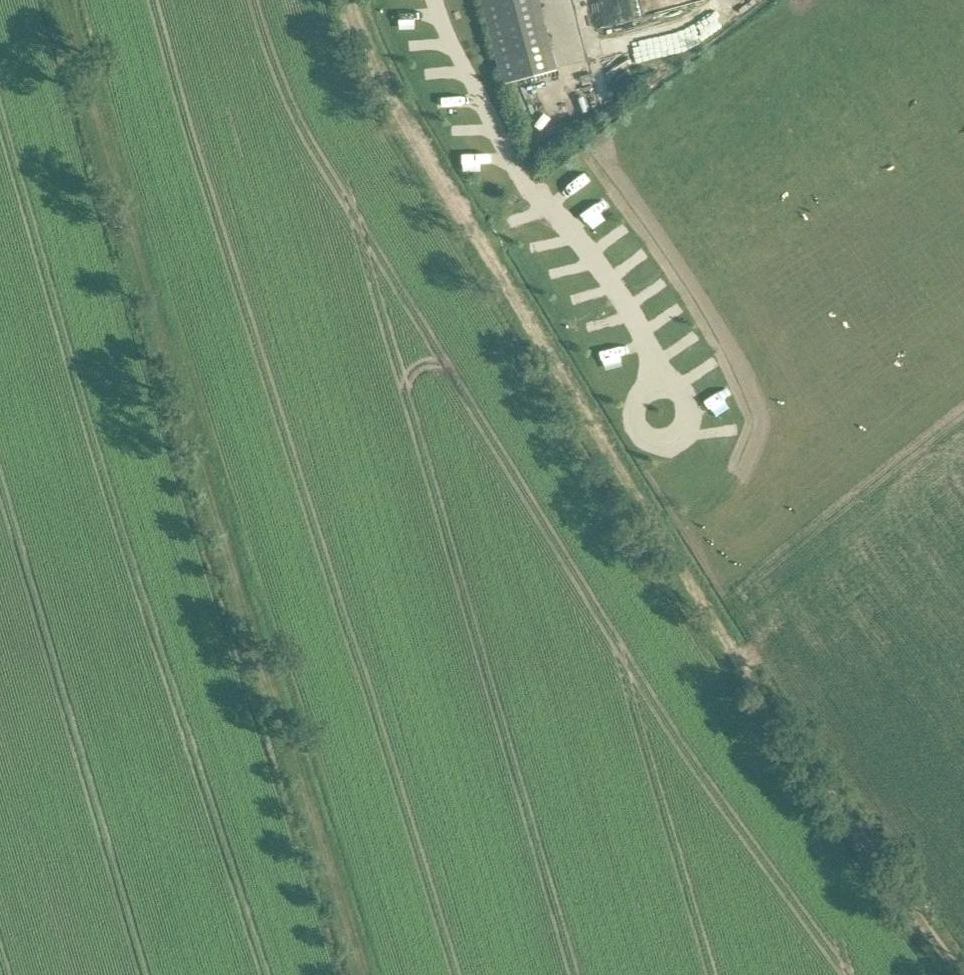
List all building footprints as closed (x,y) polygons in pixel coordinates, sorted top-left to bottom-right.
[(505,85),(559,71),(540,0),(482,0),(505,85)] [(654,8),(689,0),(653,0),(654,8)]
